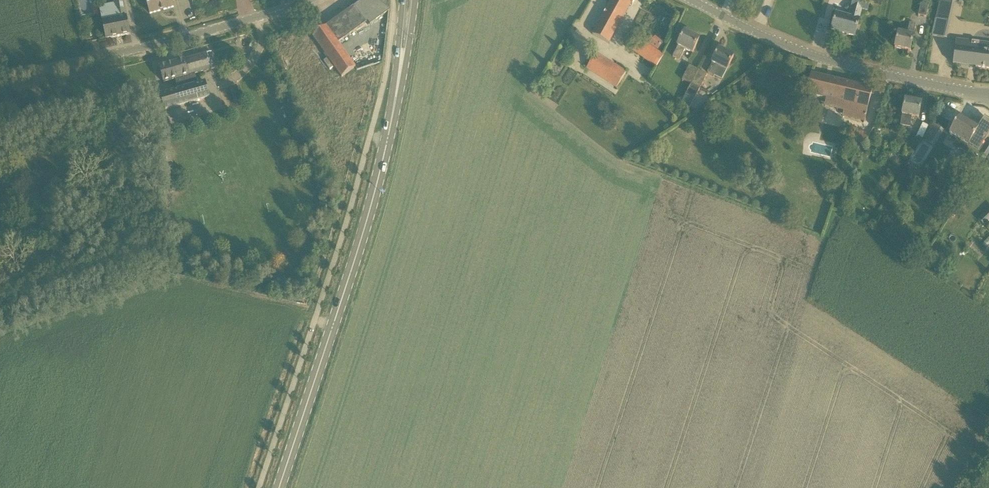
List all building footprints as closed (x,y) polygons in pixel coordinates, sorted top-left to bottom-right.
[(114,3),(99,6),(103,22),(102,22),(106,40),(131,35),(124,0),(114,0),(114,3)] [(150,14),(174,7),(172,0),(146,0),(150,14)] [(390,11),(376,0),(363,0),(313,36),(342,78),(355,68),(338,43),(368,21),(370,25),(390,11)] [(626,12),(631,5),(632,5),(635,0),(612,0),(592,35),(609,44),(626,12)] [(855,37),(859,20),(859,19),(862,10),(867,11),(870,2),(864,0),(854,0),(852,7),(854,8),(851,17),(836,13),(831,31),(855,37)] [(951,22),(955,2),(947,0),(939,0),(935,18),(951,22)] [(918,15),(926,16),(928,5),(921,3),(918,15)] [(895,48),(910,51),(914,36),(913,36),(916,24),(910,23),(907,35),(898,33),(895,48)] [(699,40),(685,32),(678,46),(673,57),(680,60),(685,50),(692,53),(699,40)] [(986,43),(956,39),(953,64),(988,69),(988,52),(985,51),(986,43)] [(641,58),(649,46),(641,40),(633,51),(641,58)] [(727,71),(734,57),(719,49),(712,63),(708,73),(722,80),(727,71)] [(198,84),(195,74),(216,68),(212,52),(159,67),(164,83),(175,79),(178,90),(161,95),(165,110),(210,98),(205,82),(198,84)] [(616,88),(625,73),(596,54),(587,68),(616,88)] [(331,71),(335,69),(329,59),(325,62),(331,71)] [(685,95),(686,95),(698,70),(689,66),(682,80),(691,84),(685,95)] [(698,70),(686,95),(695,99),(707,75),(698,70)] [(806,95),(826,99),(868,109),(873,89),(872,89),(851,85),(851,84),(850,84),(832,80),(831,80),(812,75),(811,75),(806,95)] [(919,118),(922,103),(905,100),(902,115),(903,115),(901,125),(909,127),(911,117),(919,118)] [(55,112),(57,111),(54,102),(26,109),(29,118),(39,116),(41,121),(56,117),(55,112)] [(960,148),(964,151),(978,129),(960,118),(949,134),(958,139),(955,144),(960,147),(960,148)] [(967,166),(963,173),(971,178),(975,171),(977,173),(988,154),(988,143),(985,140),(988,134),(988,122),(984,119),(978,129),(964,151),(972,156),(966,166),(967,166)] [(935,147),(942,128),(931,124),(931,126),(922,123),(916,138),(921,140),(916,155),(924,159),(929,145),(935,147)] [(173,168),(170,151),(161,153),(164,170),(173,168)] [(752,170),(747,182),(758,186),(762,174),(752,170)] [(967,177),(958,172),(947,188),(956,194),(967,177)] [(985,226),(988,222),(988,210),(979,220),(985,226)]
